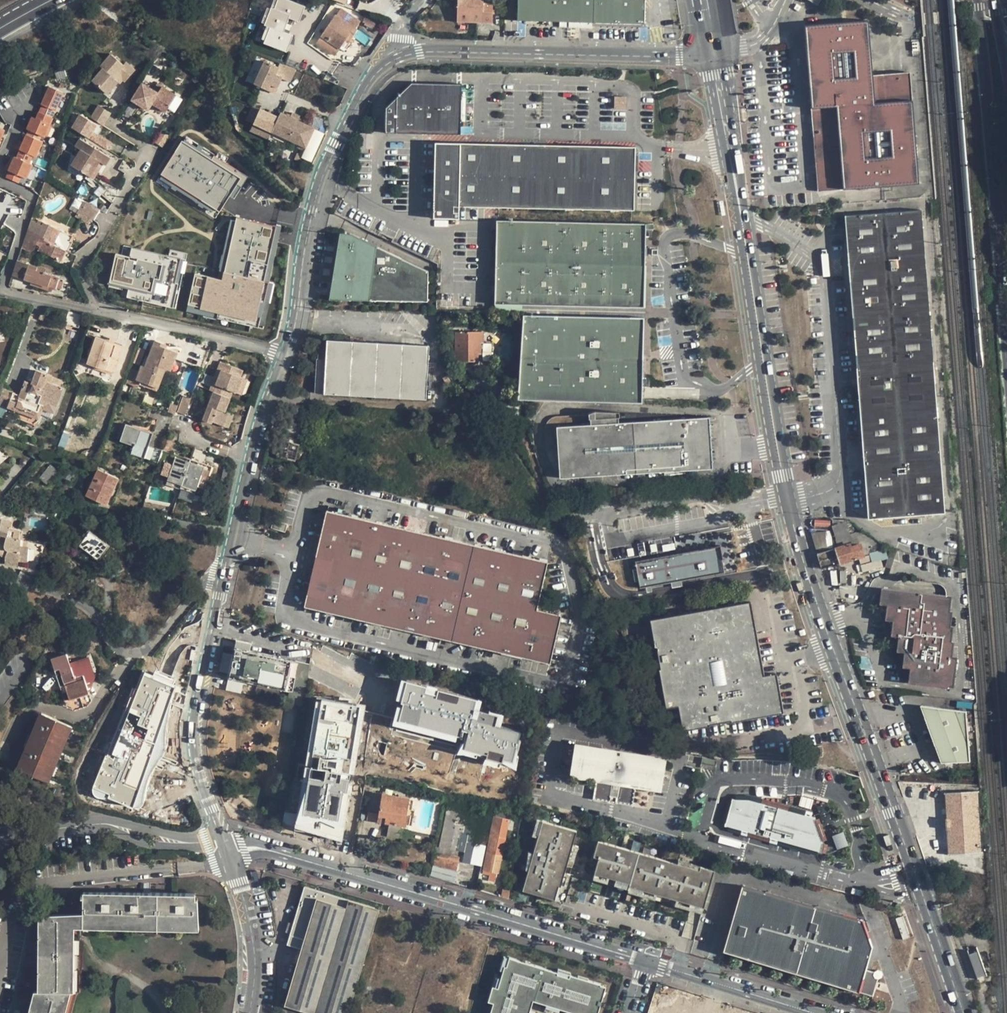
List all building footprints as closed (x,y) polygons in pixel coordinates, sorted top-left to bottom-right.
[(272,7),(290,14),(289,18),(290,18),(300,22),(303,13),(301,12),(304,5),(290,0),(274,0),(272,6),(272,7)] [(456,22),(492,23),(493,1),(484,1),(484,0),(457,0),(456,22)] [(518,22),(645,25),(646,0),(518,0),(518,22)] [(268,7),(262,23),(266,24),(271,9),(268,7)] [(266,24),(265,25),(285,32),(286,29),(288,24),(290,18),(289,18),(290,14),(272,7),(271,9),(266,24)] [(336,15),(317,42),(335,55),(346,39),(348,36),(352,38),(357,30),(356,29),(361,21),(342,8),(337,15),(336,15)] [(366,14),(363,22),(381,29),(384,21),(366,14)] [(899,21),(879,14),(876,24),(896,31),(899,21)] [(870,21),(803,28),(810,110),(814,109),(823,200),(924,190),(911,75),(877,77),(870,21)] [(294,36),(268,26),(267,28),(263,38),(263,39),(266,40),(275,43),(274,46),(286,51),(289,43),(291,44),(294,36)] [(103,69),(92,82),(107,94),(117,82),(121,79),(125,82),(134,71),(125,63),(123,66),(111,55),(100,67),(103,69)] [(256,86),(266,61),(257,58),(247,83),(256,86)] [(291,82),(296,69),(281,63),(280,67),(266,61),(256,86),(274,94),(276,88),(279,89),(283,79),(291,82)] [(152,90),(142,84),(131,100),(147,110),(152,103),(165,112),(176,96),(157,84),(152,90)] [(386,110),(386,136),(461,137),(461,86),(411,85),(386,110)] [(57,110),(64,92),(49,86),(42,103),(43,104),(40,111),(53,117),(56,110),(57,110)] [(615,96),(614,108),(626,108),(626,97),(615,96)] [(98,106),(90,118),(102,126),(110,113),(98,106)] [(253,123),(272,131),(278,117),(253,106),(247,121),(253,123)] [(51,123),(53,117),(40,111),(37,118),(33,116),(28,129),(30,129),(28,134),(41,139),(43,134),(46,136),(51,124),(51,123)] [(272,131),(288,138),(297,119),(299,115),(291,111),(289,116),(280,113),(278,117),(272,131)] [(88,138),(92,132),(96,125),(80,115),(72,128),(88,138)] [(288,138),(304,146),(313,128),(297,119),(288,138)] [(269,138),(272,131),(253,123),(250,130),(269,138)] [(162,130),(154,143),(161,148),(170,135),(162,130)] [(94,142),(98,136),(92,132),(88,138),(94,142)] [(10,170),(7,176),(19,182),(22,176),(28,178),(34,163),(31,161),(33,155),(37,156),(43,140),(41,139),(28,134),(27,134),(20,149),(21,149),(18,156),(15,155),(8,170),(10,170)] [(107,150),(109,147),(111,143),(98,135),(98,136),(94,142),(107,150)] [(184,136),(181,141),(208,158),(211,153),(184,136)] [(111,158),(81,139),(76,147),(82,150),(72,166),(91,177),(97,168),(100,170),(104,164),(107,166),(111,158)] [(181,141),(159,175),(214,210),(218,212),(226,199),(236,184),(241,186),(247,176),(226,163),(213,154),(210,160),(208,158),(181,141)] [(437,145),(437,222),(461,222),(461,209),(634,212),(634,149),(536,147),(437,145)] [(216,150),(213,154),(226,163),(229,158),(216,150)] [(97,168),(91,177),(94,179),(100,170),(97,168)] [(159,175),(156,179),(211,214),(214,210),(159,175)] [(236,184),(226,199),(231,202),(241,186),(236,184)] [(100,208),(87,200),(80,212),(93,220),(100,208)] [(923,210),(847,216),(869,519),(946,513),(923,210)] [(90,218),(80,212),(77,211),(75,214),(88,222),(90,218)] [(38,222),(31,219),(22,246),(30,250),(33,251),(36,246),(36,244),(40,246),(38,249),(61,260),(66,250),(68,251),(75,236),(44,222),(43,224),(38,222)] [(193,275),(186,307),(259,324),(268,284),(280,229),(235,219),(234,224),(223,274),(218,273),(209,271),(208,278),(193,275)] [(499,222),(498,312),(524,312),(524,306),(646,309),(647,270),(647,230),(655,231),(656,225),(499,222)] [(230,223),(218,273),(223,274),(234,224),(230,223)] [(332,289),(329,301),(427,300),(427,272),(350,238),(340,237),(332,289)] [(128,257),(130,247),(121,245),(119,255),(128,257)] [(124,293),(170,303),(180,259),(170,257),(130,247),(128,257),(119,255),(115,254),(108,283),(121,285),(126,287),(124,293)] [(170,303),(124,293),(123,297),(174,309),(186,255),(172,251),(170,257),(180,259),(170,303)] [(35,265),(18,259),(13,275),(24,279),(24,278),(32,280),(49,286),(52,275),(52,274),(34,268),(35,265)] [(59,277),(52,275),(49,286),(52,287),(56,288),(59,277)] [(51,290),(52,287),(49,286),(32,280),(31,283),(51,290)] [(186,307),(185,312),(262,329),(272,285),(268,284),(259,324),(186,307)] [(645,318),(525,316),(522,401),(644,404),(645,354),(645,318)] [(455,333),(456,361),(478,361),(478,353),(481,354),(481,342),(483,342),(484,332),(455,333)] [(95,336),(87,362),(114,371),(122,344),(95,336)] [(132,370),(127,383),(138,387),(140,382),(152,387),(154,380),(161,383),(166,372),(162,370),(163,368),(171,371),(178,353),(167,349),(168,346),(156,341),(145,370),(141,368),(140,372),(132,370)] [(333,347),(333,399),(434,403),(433,351),(333,347)] [(139,349),(134,365),(140,367),(145,351),(139,349)] [(314,394),(321,394),(325,351),(318,350),(314,394)] [(222,370),(214,391),(230,397),(233,390),(237,392),(243,377),(240,376),(243,369),(221,361),(218,369),(222,370)] [(13,392),(8,406),(16,409),(17,405),(24,408),(23,411),(24,411),(22,418),(34,422),(35,418),(40,420),(42,414),(41,414),(38,413),(41,402),(48,401),(57,404),(64,387),(58,384),(62,372),(50,367),(48,374),(43,387),(40,386),(39,390),(33,388),(34,384),(32,383),(26,381),(21,395),(13,392)] [(210,389),(214,390),(222,370),(218,369),(210,389)] [(33,388),(39,390),(40,386),(43,387),(48,374),(37,370),(32,383),(34,384),(33,388)] [(247,379),(243,377),(237,392),(241,394),(247,379)] [(152,387),(159,389),(161,383),(154,380),(152,387)] [(2,388),(0,394),(0,403),(8,406),(13,392),(2,388)] [(230,397),(214,391),(203,419),(212,423),(213,421),(224,425),(229,411),(225,410),(230,397)] [(176,411),(184,414),(190,398),(182,395),(176,411)] [(38,413),(41,414),(43,406),(55,410),(57,404),(48,401),(41,402),(38,413)] [(164,401),(161,409),(174,413),(177,406),(164,401)] [(501,416),(516,416),(517,405),(501,404),(501,416)] [(290,406),(289,416),(303,417),(305,407),(290,406)] [(234,413),(229,411),(224,425),(229,427),(234,413)] [(589,425),(556,426),(558,478),(663,473),(663,477),(684,475),(684,471),(711,470),(710,444),(709,420),(618,423),(617,419),(620,418),(619,414),(593,413),(588,415),(588,419),(590,420),(589,425)] [(438,424),(437,433),(451,435),(452,430),(446,429),(447,417),(434,415),(433,423),(438,424)] [(133,444),(130,452),(144,456),(148,445),(152,432),(126,423),(120,439),(133,444)] [(166,438),(162,449),(169,452),(173,439),(167,438),(166,438)] [(280,439),(276,456),(294,460),(299,444),(280,439)] [(148,445),(144,456),(157,461),(162,449),(148,445)] [(169,452),(162,449),(157,461),(165,463),(162,473),(168,475),(167,478),(196,487),(197,485),(204,487),(211,466),(204,463),(203,467),(196,464),(197,461),(169,452)] [(50,464),(40,476),(47,482),(57,470),(50,464)] [(99,468),(85,494),(106,505),(120,479),(99,468)] [(328,513),(306,605),(548,662),(559,617),(535,611),(546,564),(328,513)] [(5,562),(18,563),(18,559),(28,560),(29,546),(28,546),(20,545),(21,537),(17,537),(19,529),(10,526),(12,519),(0,517),(0,552),(5,556),(5,562)] [(90,531),(80,545),(97,558),(107,543),(90,531)] [(839,565),(865,558),(861,541),(834,548),(839,565)] [(90,556),(79,548),(74,555),(85,562),(90,556)] [(636,562),(640,587),(722,573),(718,548),(636,562)] [(882,569),(881,559),(886,559),(886,551),(869,553),(871,563),(860,564),(861,572),(882,569)] [(53,581),(57,577),(52,572),(48,577),(53,581)] [(952,597),(885,589),(881,604),(889,606),(888,620),(895,621),(893,636),(900,637),(898,652),(906,653),(904,667),(911,669),(910,683),(956,689),(952,597)] [(751,606),(653,623),(666,699),(680,697),(686,731),(782,715),(775,677),(764,679),(751,606)] [(236,640),(226,689),(228,689),(301,705),(301,704),(309,663),(250,651),(252,643),(236,640)] [(65,653),(50,658),(55,671),(60,669),(65,684),(67,692),(70,698),(89,692),(87,686),(89,686),(94,673),(93,671),(95,668),(89,652),(68,659),(65,653)] [(141,810),(179,680),(140,669),(115,756),(104,753),(91,796),(141,810)] [(402,680),(390,727),(466,747),(464,755),(513,769),(523,734),(499,728),(502,717),(478,711),(481,701),(402,680)] [(65,684),(59,686),(62,694),(67,692),(65,684)] [(315,700),(292,831),(340,843),(364,707),(315,700)] [(967,711),(921,706),(941,763),(971,762),(967,711)] [(50,726),(53,718),(42,713),(38,721),(50,726)] [(38,721),(19,769),(44,779),(67,724),(53,718),(50,726),(38,721)] [(67,724),(44,779),(49,781),(72,725),(67,724)] [(665,762),(575,747),(571,774),(596,778),(593,796),(631,803),(634,785),(661,789),(665,762)] [(803,749),(803,760),(815,759),(814,748),(803,749)] [(979,791),(947,794),(950,855),(983,853),(979,791)] [(407,826),(409,796),(380,794),(379,824),(407,826)] [(376,822),(380,796),(371,795),(366,821),(376,822)] [(803,799),(798,817),(730,799),(722,829),(812,852),(825,804),(803,799)] [(453,852),(456,812),(444,811),(441,851),(453,852)] [(492,816),(481,880),(498,883),(509,819),(492,816)] [(522,896),(555,905),(559,892),(563,878),(564,871),(571,850),(574,836),(542,827),(524,891),(522,896)] [(833,836),(837,848),(847,845),(843,832),(833,836)] [(472,843),(473,836),(460,834),(457,851),(464,852),(462,863),(482,866),(485,845),(472,843)] [(675,869),(596,846),(591,862),(597,864),(592,879),(607,883),(613,885),(628,889),(655,896),(662,898),(675,902),(702,910),(711,878),(712,873),(699,869),(697,875),(675,869)] [(576,852),(571,850),(564,871),(570,873),(576,852)] [(431,876),(454,881),(458,861),(435,857),(431,876)] [(699,869),(677,863),(675,869),(697,875),(699,869)] [(568,880),(563,878),(559,892),(555,905),(559,906),(563,893),(565,893),(568,880)] [(607,883),(592,879),(591,884),(605,889),(607,883)] [(628,889),(613,885),(612,890),(626,895),(628,889)] [(284,1005),(311,1012),(348,1012),(379,908),(304,886),(287,944),(301,948),(284,1005)] [(864,921),(743,886),(726,952),(864,993),(870,972),(878,948),(864,921)] [(503,897),(509,898),(510,890),(502,889),(501,896),(502,897),(503,897)] [(660,906),(662,898),(655,896),(628,889),(626,895),(626,896),(653,904),(660,906)] [(83,903),(83,927),(197,928),(195,892),(84,890),(84,894),(81,893),(81,903),(83,903)] [(702,910),(675,902),(673,908),(700,915),(702,910)] [(76,991),(79,991),(80,927),(80,915),(39,916),(38,990),(34,991),(28,1012),(70,1012),(76,991)] [(977,944),(967,948),(979,980),(988,977),(977,944)] [(506,967),(509,958),(503,956),(499,970),(503,971),(504,966),(506,967)] [(601,984),(570,974),(569,974),(569,977),(558,974),(558,972),(509,957),(509,958),(506,967),(504,966),(503,971),(500,978),(493,1003),(490,1012),(529,1012),(530,1010),(531,1009),(526,1007),(529,997),(534,998),(534,1000),(547,1004),(560,1008),(577,1012),(592,1012),(594,1006),(596,1007),(598,1003),(600,1004),(602,1000),(599,1000),(600,995),(597,995),(601,984)] [(875,974),(870,972),(864,993),(876,997),(881,981),(875,974)] [(493,1003),(500,978),(495,977),(487,1001),(493,1003)] [(606,985),(601,984),(597,995),(600,995),(599,1000),(602,1000),(606,985)] [(534,1000),(534,998),(529,997),(526,1007),(531,1009),(534,1000)] [(592,1012),(598,1012),(600,1004),(598,1003),(596,1007),(594,1006),(592,1012)] [(547,1004),(545,1009),(558,1012),(559,1012),(560,1008),(547,1004)]
